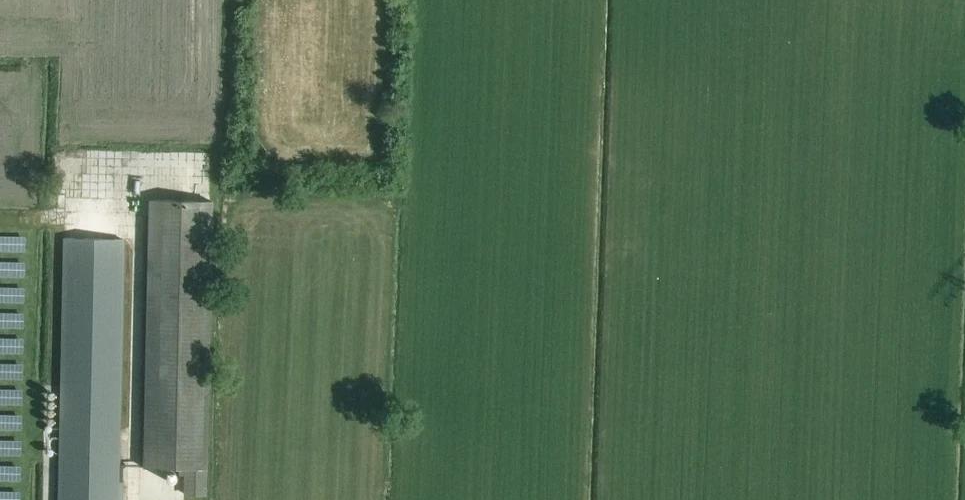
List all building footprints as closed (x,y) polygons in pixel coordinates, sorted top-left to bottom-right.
[(183,495),(206,496),(212,201),(148,200),(142,468),(183,469),(183,495)] [(124,240),(64,238),(58,499),(123,499),(123,484),(118,484),(124,240)]
